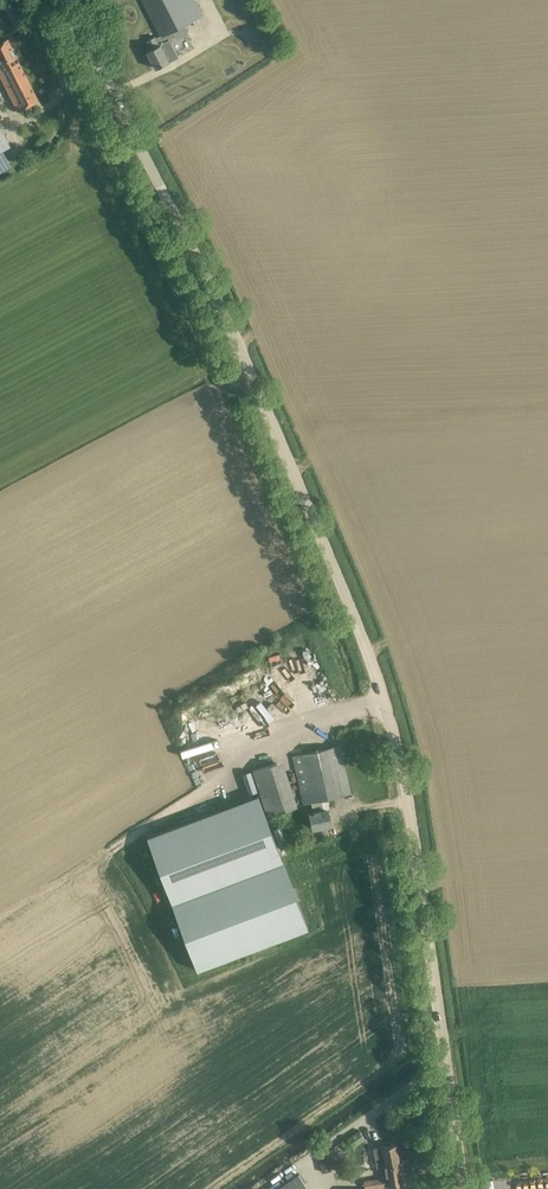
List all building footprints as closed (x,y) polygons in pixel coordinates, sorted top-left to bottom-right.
[(160,36),(166,33),(171,31),(174,37),(175,38),(178,39),(187,34),(187,32),(184,24),(202,15),(195,0),(142,0),(160,36)] [(155,36),(146,41),(151,49),(147,51),(156,68),(169,62),(178,57),(169,40),(160,44),(159,45),(156,38),(155,36)] [(17,110),(38,100),(7,38),(0,42),(0,76),(17,110)] [(10,146),(0,127),(0,151),(10,146)] [(285,673),(290,685),(306,679),(302,667),(285,673)] [(310,813),(313,828),(331,824),(327,809),(324,810),(321,799),(350,793),(339,745),(292,756),(303,804),(311,802),(313,812),(310,813)] [(242,774),(249,794),(257,792),(251,771),(242,774)] [(258,795),(147,837),(197,970),(308,928),(258,795)] [(289,845),(282,825),(274,828),(281,848),(289,845)] [(353,1146),(365,1139),(360,1131),(348,1138),(353,1146)] [(377,1168),(385,1166),(400,1164),(396,1144),(373,1148),(377,1168)] [(328,1159),(320,1161),(322,1172),(330,1170),(328,1159)] [(333,1168),(341,1167),(340,1160),(332,1161),(333,1168)] [(369,1188),(386,1186),(386,1187),(403,1184),(400,1164),(385,1166),(387,1174),(384,1174),(385,1177),(364,1181),(365,1188),(369,1188)] [(300,1174),(277,1188),(309,1188),(300,1174)]
